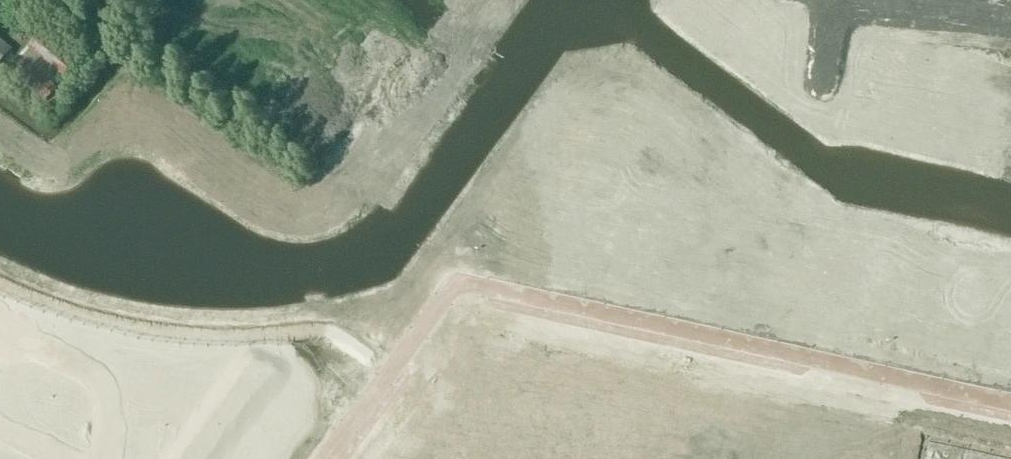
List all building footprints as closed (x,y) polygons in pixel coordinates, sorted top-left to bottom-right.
[(14,45),(0,34),(0,62),(14,45)] [(71,63),(39,35),(27,49),(28,50),(20,59),(19,58),(9,70),(40,98),(71,63)] [(476,409),(473,421),(481,423),(484,411),(476,409)] [(484,411),(481,423),(489,424),(492,412),(484,411)] [(518,418),(515,430),(523,432),(526,420),(518,418)] [(526,420),(523,432),(531,434),(534,422),(526,420)] [(560,427),(557,439),(565,441),(568,429),(560,427)] [(568,429),(565,441),(573,443),(576,431),(568,429)] [(602,437),(600,449),(608,451),(610,438),(602,437)] [(921,458),(944,458),(947,443),(926,439),(921,458)] [(622,441),(619,453),(627,455),(630,443),(622,441)] [(944,458),(966,458),(968,448),(947,443),(944,458)] [(654,458),(662,458),(664,450),(656,448),(654,458)] [(966,458),(988,458),(989,452),(968,448),(966,458)] [(662,458),(671,458),(672,452),(664,450),(662,458)]
